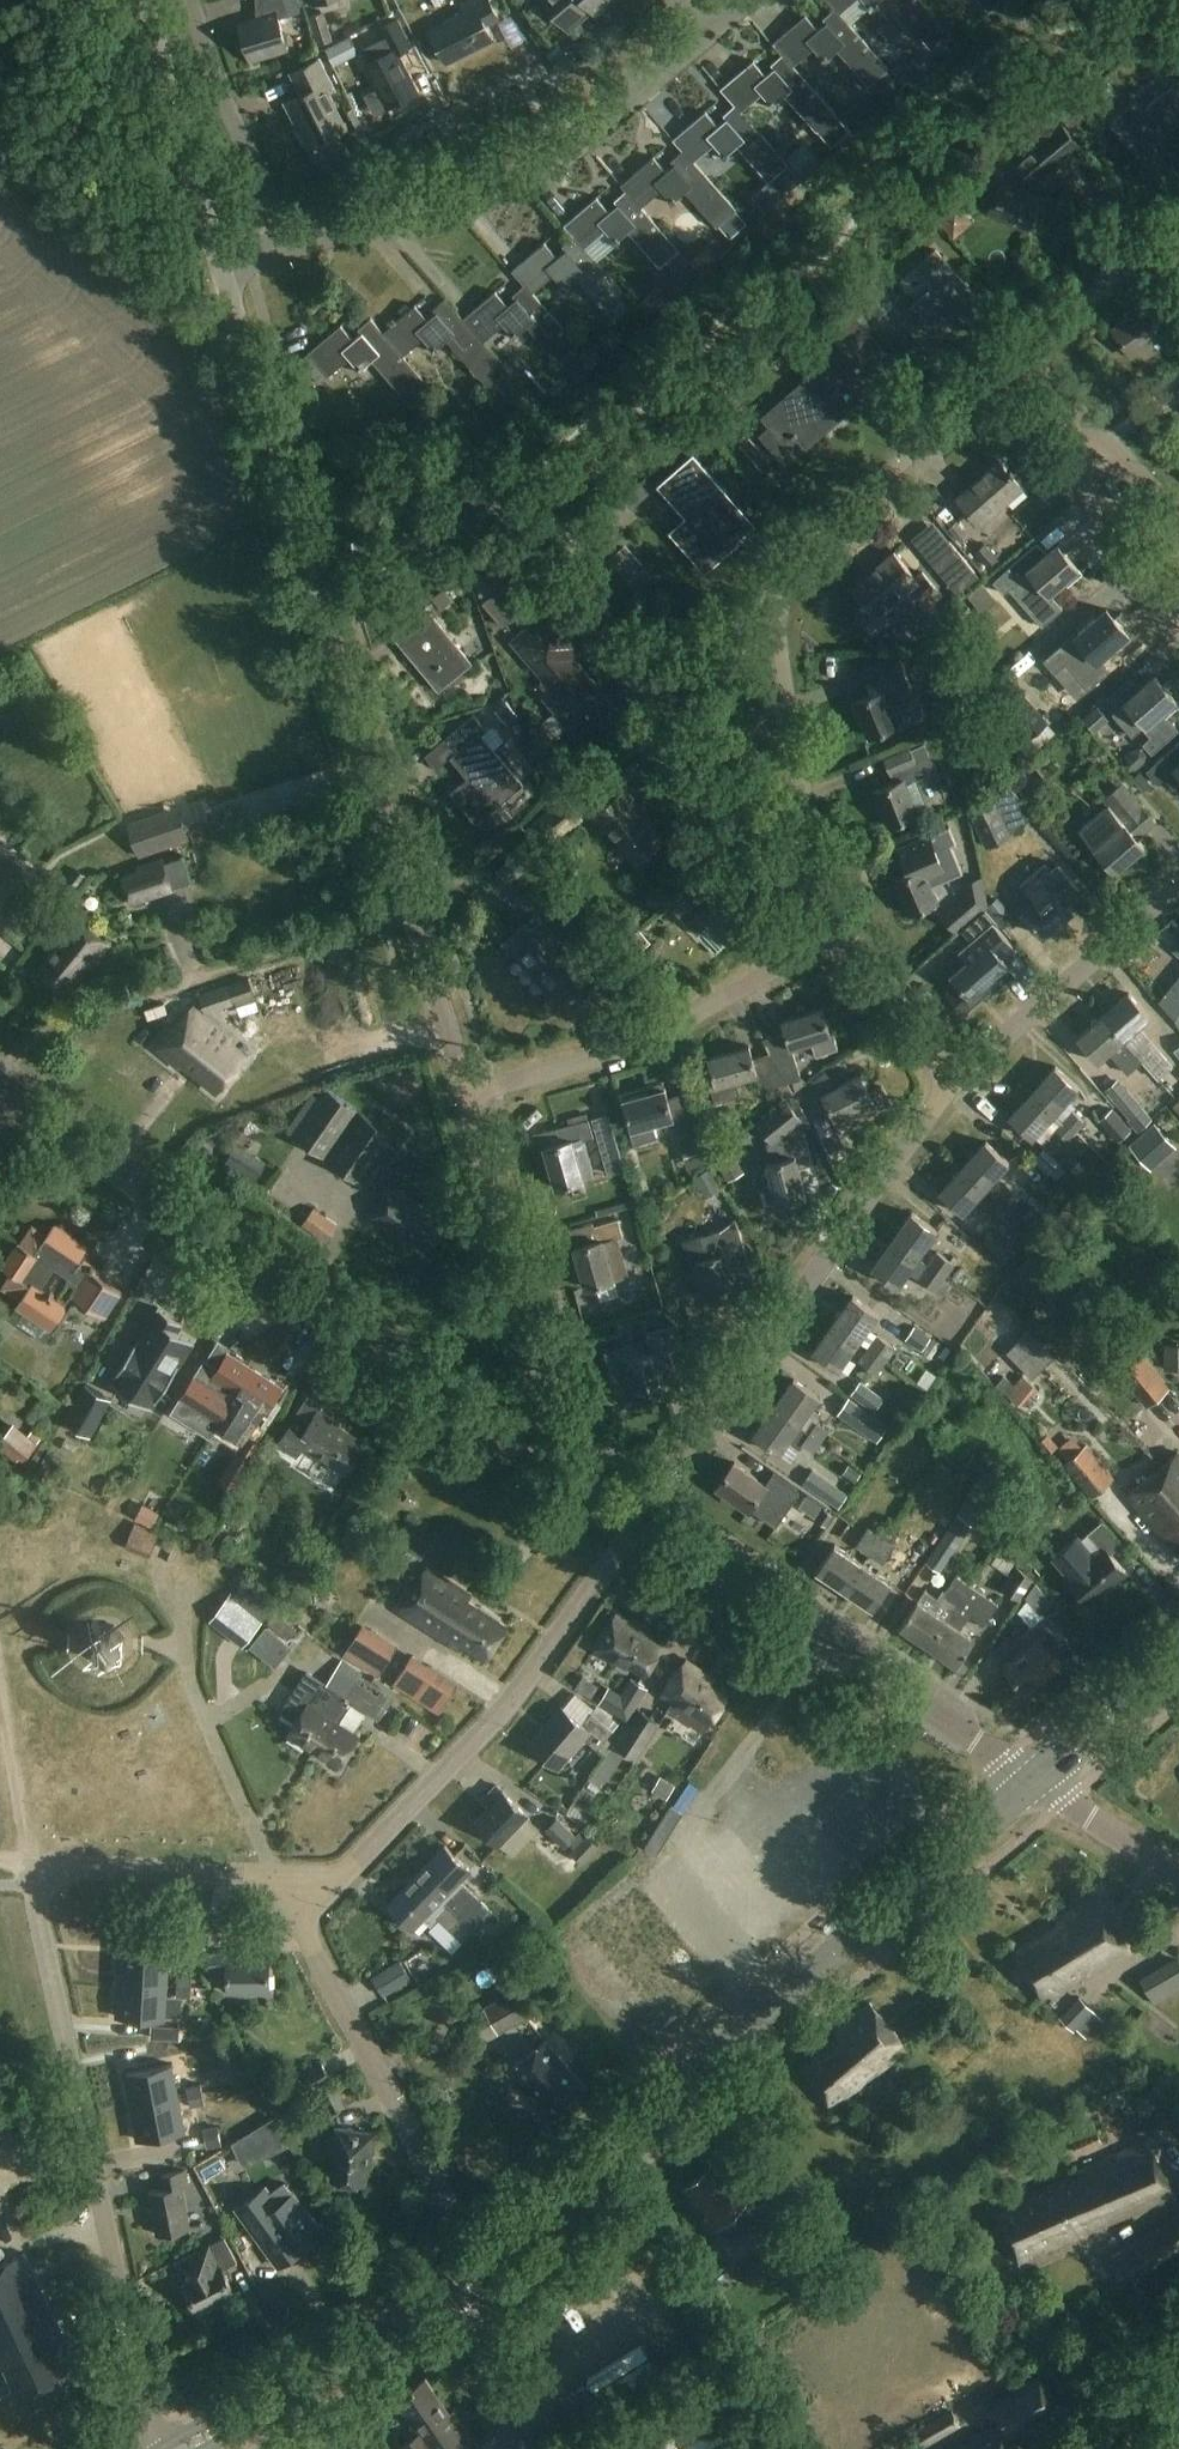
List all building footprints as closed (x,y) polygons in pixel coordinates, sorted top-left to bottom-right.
[(300,0),(255,0),(256,18),(239,24),(251,62),(289,50),(279,19),(304,11),(300,0)] [(490,0),(471,0),(460,6),(464,13),(430,30),(447,63),(494,39),(486,25),(499,18),(490,0)] [(553,14),(570,33),(593,13),(598,18),(608,10),(605,7),(614,0),(541,0),(553,14)] [(835,9),(836,9),(840,14),(856,0),(827,0),(835,9)] [(868,5),(867,6),(871,11),(876,7),(875,6),(881,0),(864,0),(868,5)] [(920,0),(886,0),(931,51),(950,34),(920,0)] [(889,69),(840,14),(836,9),(835,9),(824,19),(827,23),(819,30),(806,15),(773,44),(783,55),(783,54),(794,66),(815,48),(823,58),(822,59),(825,63),(830,59),(829,58),(838,50),(870,86),(889,69)] [(327,13),(311,18),(319,46),(335,41),(327,13)] [(371,61),(364,64),(377,88),(367,93),(377,114),(419,92),(400,53),(412,47),(398,20),(380,29),(385,39),(365,49),(371,61)] [(352,38),(328,50),(337,67),(361,55),(352,38)] [(851,131),(794,66),(783,54),(783,55),(771,65),(774,68),(767,75),(754,60),(721,90),(735,106),(736,105),(742,112),(763,94),(770,103),(769,104),(773,109),(778,104),(777,103),(786,96),(832,148),(851,131)] [(337,91),(320,59),(291,74),(301,94),(286,103),(309,148),(348,128),(330,94),(337,91)] [(921,73),(910,59),(893,71),(904,86),(921,73)] [(1144,110),(1137,102),(1111,124),(1140,158),(1178,124),(1178,80),(1144,110)] [(1093,91),(1061,118),(1073,131),(1087,119),(1084,115),(1101,100),(1093,91)] [(736,105),(735,106),(722,117),(725,120),(719,126),(707,111),(673,140),(683,151),(694,163),(695,163),(715,145),(723,153),(721,155),(726,160),(730,156),(729,154),(738,146),(783,198),(803,181),(742,112),(736,105)] [(1059,122),(1016,159),(1037,184),(1081,148),(1059,122)] [(825,162),(807,141),(787,158),(806,179),(825,162)] [(753,229),(695,163),(694,163),(683,151),(672,161),(675,164),(667,171),(654,157),(621,186),(626,191),(627,191),(642,208),(663,190),(671,199),(670,200),(673,204),(678,201),(677,200),(686,192),(717,227),(719,226),(736,245),(753,229)] [(1044,201),(1003,181),(988,211),(1030,232),(1044,201)] [(680,251),(642,208),(627,191),(626,191),(615,201),(618,205),(610,211),(597,197),(564,226),(574,237),(574,236),(585,248),(586,248),(605,231),(613,240),(613,241),(616,245),(621,241),(620,240),(629,232),(660,268),(680,251)] [(558,197),(552,207),(570,218),(576,208),(558,197)] [(943,220),(962,239),(980,222),(962,203),(943,220)] [(628,296),(586,248),(585,248),(574,236),(574,237),(563,246),(566,250),(558,257),(545,242),(512,271),(525,286),(526,285),(533,294),(554,276),(562,285),(560,286),(564,290),(569,286),(568,285),(577,277),(608,313),(628,296)] [(720,262),(707,247),(692,261),(705,276),(720,262)] [(978,298),(936,250),(918,266),(936,286),(912,307),(937,335),(978,298)] [(898,302),(876,278),(854,298),(876,322),(898,302)] [(526,285),(525,286),(513,296),(516,299),(509,306),(496,291),(464,319),(484,343),(504,325),(512,334),(511,335),(515,339),(520,335),(519,334),(528,326),(559,362),(579,345),(533,294),(526,285)] [(511,374),(484,343),(464,319),(445,298),(433,309),(437,313),(429,320),(416,305),(383,333),(404,357),(424,338),(432,347),(431,349),(435,353),(439,349),(438,348),(448,340),(492,391),(511,374)] [(1175,328),(1157,300),(1113,329),(1132,357),(1140,352),(1145,359),(1169,343),(1164,335),(1175,328)] [(873,335),(847,306),(824,325),(850,355),(873,335)] [(433,390),(404,357),(383,333),(371,319),(358,330),(361,333),(354,339),(341,325),(308,354),(328,377),(349,359),(357,368),(356,369),(360,373),(365,369),(364,368),(373,360),(414,407),(433,390)] [(871,392),(836,352),(761,417),(785,445),(797,435),(807,447),(871,392)] [(513,379),(501,389),(522,414),(534,403),(513,379)] [(755,526),(694,457),(660,487),(703,537),(687,551),(706,572),(738,544),(737,542),(755,526)] [(1023,488),(1000,461),(958,498),(981,525),(1023,488)] [(976,575),(935,522),(913,540),(956,595),(976,575)] [(1047,554),(1037,543),(993,581),(1004,594),(1012,587),(1043,625),(1062,610),(1050,595),(1080,569),(1058,544),(1047,554)] [(923,570),(915,576),(894,553),(852,589),(862,601),(861,602),(864,606),(855,613),(854,614),(874,637),(898,615),(908,627),(944,596),(923,570)] [(501,587),(482,603),(503,628),(522,612),(501,587)] [(473,663),(426,607),(406,624),(415,635),(402,646),(439,691),(473,663)] [(586,646),(554,608),(514,641),(556,690),(547,698),(578,734),(611,706),(571,659),(586,646)] [(1096,619),(1086,609),(1058,633),(1072,648),(1081,640),(1099,660),(1129,634),(1107,609),(1096,619)] [(875,694),(855,702),(870,737),(897,726),(899,729),(909,724),(925,718),(911,685),(899,656),(890,660),(865,671),(875,694)] [(956,670),(940,677),(947,693),(963,687),(956,670)] [(1177,700),(1156,676),(1138,691),(1129,680),(1107,699),(1117,711),(1114,714),(1135,738),(1177,700)] [(507,702),(496,712),(508,726),(519,716),(507,702)] [(485,731),(472,716),(426,755),(437,769),(452,757),(461,768),(462,767),(471,777),(451,793),(477,824),(523,785),(480,734),(485,731)] [(936,770),(925,744),(885,760),(895,783),(875,791),(890,826),(918,814),(906,783),(936,770)] [(1175,768),(1178,773),(1178,744),(1156,765),(1166,776),(1175,768)] [(1158,822),(1124,782),(1105,799),(1110,805),(1081,830),(1098,849),(1097,850),(1116,872),(1145,847),(1138,839),(1158,822)] [(638,804),(626,789),(593,817),(605,831),(607,829),(635,862),(664,838),(636,805),(638,804)] [(585,820),(566,796),(536,819),(555,843),(585,820)] [(1013,835),(996,797),(970,809),(987,847),(1013,835)] [(191,842),(182,815),(131,833),(140,859),(191,842)] [(940,865),(929,838),(905,848),(914,871),(895,880),(910,915),(938,902),(925,871),(940,865)] [(535,862),(524,849),(498,873),(510,885),(535,862)] [(192,883),(184,857),(123,877),(132,902),(192,883)] [(1084,885),(1060,857),(1048,867),(1045,863),(1022,884),(1038,902),(1024,914),(1043,935),(1073,910),(1065,901),(1084,885)] [(8,917),(37,879),(14,861),(7,871),(0,866),(0,911),(8,917)] [(724,891),(709,875),(685,898),(686,899),(674,910),(698,936),(710,925),(728,944),(753,920),(725,890),(724,891)] [(965,896),(961,899),(977,918),(987,910),(981,879),(963,882),(965,896)] [(959,983),(946,994),(965,1016),(992,993),(986,985),(1001,972),(1008,966),(1000,957),(1012,947),(994,926),(996,924),(987,914),(964,934),(973,945),(962,954),(968,962),(966,964),(952,976),(959,983)] [(588,974),(536,915),(505,943),(558,1001),(588,974)] [(110,944),(75,916),(55,941),(58,944),(39,969),(67,992),(87,967),(91,969),(110,944)] [(255,997),(249,978),(201,994),(207,1013),(255,997)] [(1175,1020),(1178,1015),(1178,978),(1159,1002),(1175,1020)] [(1130,993),(1104,1015),(1159,1078),(1174,1065),(1140,1026),(1150,1017),(1130,993)] [(768,1045),(789,1083),(802,1079),(792,1047),(812,1041),(817,1055),(838,1049),(834,1034),(831,1034),(824,1008),(783,1020),(789,1039),(768,1045)] [(1159,1078),(1104,1015),(1078,1038),(1099,1062),(1110,1052),(1129,1073),(1143,1061),(1159,1079),(1159,1078)] [(222,1043),(188,1016),(160,1051),(179,1067),(183,1063),(217,1091),(239,1065),(218,1048),(222,1043)] [(789,1083),(768,1045),(766,1045),(771,1053),(753,1058),(750,1046),(709,1058),(717,1084),(711,1086),(716,1103),(741,1096),(736,1080),(757,1074),(762,1091),(789,1083)] [(1056,1067),(1033,1092),(1056,1113),(1079,1088),(1056,1067)] [(870,1093),(861,1075),(830,1091),(822,1075),(799,1093),(813,1121),(833,1111),(837,1119),(846,1115),(851,1124),(891,1104),(882,1087),(870,1093)] [(1153,1119),(1119,1079),(1106,1091),(1140,1131),(1153,1119)] [(668,1098),(666,1089),(625,1100),(632,1125),(630,1125),(635,1144),(657,1138),(653,1123),(673,1117),(680,1142),(695,1138),(683,1094),(668,1098)] [(398,1137),(329,1090),(310,1118),(301,1111),(287,1132),(365,1185),(398,1137)] [(1056,1113),(1033,1092),(1010,1117),(1033,1138),(1056,1113)] [(801,1119),(791,1101),(758,1126),(771,1143),(768,1144),(774,1163),(768,1164),(773,1184),(764,1187),(771,1212),(808,1201),(797,1161),(811,1157),(801,1119)] [(1132,1131),(1113,1109),(1099,1121),(1118,1143),(1132,1131)] [(1077,1131),(1085,1122),(1073,1112),(1065,1121),(1077,1131)] [(594,1137),(589,1120),(557,1129),(561,1143),(546,1147),(556,1187),(595,1177),(585,1140),(594,1137)] [(1074,1135),(1077,1131),(1065,1121),(1058,1131),(1069,1140),(1074,1135)] [(1178,1154),(1178,1144),(1166,1127),(1138,1148),(1155,1172),(1178,1154)] [(964,1167),(987,1188),(1010,1163),(987,1142),(964,1167)] [(1051,1151),(1043,1160),(1064,1178),(1072,1170),(1051,1151)] [(987,1188),(964,1167),(941,1192),(964,1213),(987,1188)] [(1023,1199),(1006,1184),(996,1196),(1012,1211),(1023,1199)] [(445,1225),(392,1188),(371,1218),(392,1232),(393,1230),(426,1253),(445,1225)] [(996,1196),(985,1208),(1001,1223),(1012,1211),(996,1196)] [(892,1240),(918,1258),(938,1231),(912,1212),(892,1240)] [(624,1237),(619,1220),(594,1227),(598,1241),(575,1248),(586,1288),(628,1276),(618,1239),(624,1237)] [(91,1248),(55,1224),(48,1235),(32,1224),(3,1268),(13,1275),(4,1288),(21,1299),(16,1307),(25,1313),(18,1323),(46,1342),(53,1332),(55,1332),(77,1299),(105,1318),(122,1291),(81,1263),(91,1248)] [(745,1260),(736,1228),(720,1232),(685,1242),(691,1263),(700,1261),(711,1300),(739,1292),(731,1264),(745,1260)] [(1019,1255),(996,1230),(985,1240),(1009,1265),(1019,1255)] [(918,1258),(892,1240),(873,1268),(898,1286),(918,1258)] [(928,1265),(947,1278),(956,1265),(937,1252),(928,1265)] [(1023,1270),(1038,1295),(1053,1286),(1038,1261),(1023,1270)] [(928,1265),(918,1278),(938,1292),(947,1278),(928,1265)] [(833,1324),(859,1342),(879,1314),(853,1296),(833,1324)] [(169,1315),(159,1308),(128,1357),(129,1365),(122,1366),(119,1371),(122,1373),(125,1392),(139,1400),(158,1396),(160,1397),(195,1343),(178,1332),(181,1328),(166,1320),(169,1315)] [(839,1370),(859,1342),(833,1324),(814,1352),(839,1370)] [(611,1349),(627,1405),(668,1393),(662,1375),(676,1371),(674,1362),(671,1352),(683,1348),(677,1325),(664,1329),(647,1334),(648,1338),(611,1349)] [(913,1327),(904,1342),(922,1353),(931,1338),(913,1327)] [(1054,1358),(1029,1331),(1007,1353),(1033,1379),(1054,1358)] [(869,1349),(887,1362),(897,1348),(878,1335),(869,1349)] [(887,1362),(869,1349),(859,1362),(878,1375),(887,1362)] [(1169,1390),(1139,1352),(1117,1369),(1148,1407),(1169,1390)] [(233,1403),(237,1397),(236,1397),(254,1369),(228,1353),(219,1367),(206,1359),(173,1413),(193,1425),(202,1411),(199,1410),(212,1390),(232,1403),(233,1403)] [(232,1403),(223,1417),(250,1434),(251,1435),(264,1415),(266,1416),(283,1387),(254,1369),(236,1397),(237,1397),(233,1403),(232,1403)] [(1037,1388),(1022,1376),(1008,1395),(1022,1406),(1037,1388)] [(775,1406),(823,1441),(830,1432),(817,1423),(822,1417),(812,1409),(821,1397),(795,1379),(775,1406)] [(885,1398),(861,1381),(851,1395),(875,1412),(885,1398)] [(112,1397),(86,1383),(65,1423),(91,1437),(112,1397)] [(889,1426),(851,1397),(839,1414),(877,1442),(889,1426)] [(823,1441),(775,1406),(755,1434),(781,1452),(789,1441),(800,1448),(804,1444),(815,1452),(823,1441)] [(330,1417),(319,1410),(310,1424),(297,1416),(279,1444),(297,1456),(304,1446),(346,1473),(366,1443),(329,1419),(330,1417)] [(14,1424),(0,1442),(0,1449),(17,1463),(19,1460),(23,1463),(39,1444),(14,1424)] [(250,1435),(221,1481),(236,1490),(266,1444),(250,1435)] [(1116,1478),(1089,1444),(1064,1464),(1092,1498),(1116,1478)] [(1178,1506),(1178,1455),(1178,1454),(1162,1468),(1168,1476),(1160,1483),(1178,1506)] [(766,1484),(735,1463),(719,1486),(750,1509),(756,1500),(771,1511),(780,1498),(791,1506),(800,1493),(773,1474),(766,1484)] [(1160,1483),(1168,1476),(1162,1468),(1128,1497),(1163,1538),(1165,1536),(1178,1553),(1178,1506),(1160,1483)] [(839,1486),(814,1469),(804,1484),(829,1500),(839,1486)] [(967,1501),(958,1515),(980,1529),(989,1515),(967,1501)] [(152,1530),(161,1515),(145,1506),(136,1521),(152,1530)] [(958,1515),(926,1562),(940,1572),(973,1525),(958,1515)] [(1078,1535),(1052,1557),(1069,1577),(1068,1578),(1090,1604),(1126,1572),(1112,1555),(1124,1545),(1103,1521),(1102,1522),(1103,1522),(1091,1532),(1090,1532),(1103,1548),(1095,1555),(1078,1535)] [(160,1536),(136,1526),(128,1544),(153,1554),(160,1536)] [(896,1544),(869,1527),(856,1548),(883,1564),(896,1544)] [(402,1550),(423,1561),(433,1543),(411,1532),(402,1550)] [(846,1590),(863,1564),(835,1545),(817,1571),(846,1590)] [(173,1557),(165,1554),(161,1561),(169,1565),(173,1557)] [(892,1583),(863,1564),(846,1590),(874,1609),(892,1583)] [(1035,1579),(1016,1567),(1003,1589),(1022,1601),(1035,1579)] [(471,1596),(427,1568),(400,1611),(457,1648),(461,1642),(487,1659),(507,1628),(466,1602),(471,1596)] [(901,1627),(929,1647),(966,1593),(952,1584),(941,1600),(926,1590),(901,1627)] [(966,1593),(929,1647),(958,1666),(976,1639),(960,1629),(971,1613),(986,1622),(998,1604),(984,1594),(979,1602),(966,1593)] [(233,1594),(211,1623),(243,1646),(264,1617),(233,1594)] [(297,1629),(277,1613),(270,1622),(290,1638),(297,1629)] [(640,1626),(616,1613),(595,1651),(617,1663),(619,1660),(646,1675),(663,1645),(637,1631),(640,1626)] [(1071,1645),(1046,1616),(1023,1636),(1030,1644),(1005,1666),(1028,1694),(1061,1666),(1055,1658),(1071,1645)] [(116,1624),(99,1624),(87,1636),(87,1653),(99,1664),(116,1664),(128,1652),(127,1636),(116,1624)] [(398,1631),(385,1659),(410,1671),(423,1642),(398,1631)] [(674,1714),(702,1734),(729,1696),(696,1673),(699,1670),(686,1661),(662,1695),(679,1707),(674,1714)] [(297,1721),(289,1734),(315,1750),(344,1704),(347,1700),(360,1679),(363,1675),(342,1662),(329,1683),(309,1670),(282,1711),(297,1721)] [(649,1689),(632,1678),(622,1694),(611,1687),(600,1704),(628,1721),(649,1689)] [(360,1679),(347,1700),(378,1720),(391,1699),(360,1679)] [(344,1704),(315,1750),(340,1767),(359,1736),(339,1723),(349,1707),(344,1704)] [(620,1723),(599,1705),(583,1724),(563,1707),(531,1746),(558,1768),(584,1737),(598,1749),(620,1723)] [(661,1722),(638,1709),(616,1745),(639,1759),(661,1722)] [(528,1815),(497,1786),(483,1800),(491,1807),(476,1823),(500,1845),(528,1815)] [(576,1837),(558,1820),(546,1832),(565,1850),(576,1837)] [(580,1865),(601,1881),(620,1856),(600,1840),(580,1865)] [(417,1875),(474,1931),(492,1911),(460,1880),(470,1870),(445,1846),(417,1875)] [(474,1931),(417,1875),(389,1905),(413,1929),(424,1918),(432,1925),(440,1918),(464,1941),(474,1931)] [(1131,1952),(1098,1897),(1056,1921),(1060,1927),(1017,1952),(1043,1997),(1086,1972),(1089,1977),(1131,1952)] [(118,1974),(118,1981),(168,1984),(169,1949),(123,1947),(122,1974),(118,1974)] [(244,1957),(244,1954),(210,1954),(211,1980),(229,1980),(229,1992),(270,1992),(270,1957),(244,1957)] [(412,1978),(401,1960),(372,1978),(384,1996),(412,1978)] [(1141,1983),(1156,2008),(1178,1994),(1178,1965),(1177,1961),(1141,1983)] [(118,1981),(117,1989),(121,1989),(120,2016),(166,2018),(168,1984),(118,1981)] [(540,2012),(526,1985),(485,2007),(499,2034),(540,2012)] [(1104,2021),(1080,1997),(1060,2017),(1075,2032),(1079,2028),(1087,2037),(1104,2021)] [(909,2048),(871,2004),(837,2033),(840,2036),(800,2071),(834,2109),(877,2071),(880,2073),(909,2048)] [(587,2089),(545,2039),(507,2071),(527,2094),(532,2090),(555,2117),(587,2089)] [(173,2066),(127,2076),(133,2102),(129,2103),(131,2110),(180,2100),(173,2066)] [(346,2106),(338,2090),(325,2096),(333,2112),(346,2106)] [(180,2100),(131,2110),(132,2118),(136,2117),(142,2143),(187,2134),(180,2100)] [(284,2147),(272,2123),(234,2142),(246,2165),(284,2147)] [(225,2124),(198,2127),(201,2151),(228,2147),(225,2124)] [(376,2133),(336,2128),(334,2148),(335,2148),(331,2179),(367,2184),(371,2153),(373,2153),(376,2133)] [(1175,2195),(1148,2140),(1079,2172),(1082,2178),(998,2216),(1020,2263),(1175,2195)] [(740,2197),(712,2165),(686,2187),(710,2215),(706,2218),(717,2231),(729,2221),(739,2233),(731,2239),(743,2252),(774,2226),(745,2192),(740,2197)] [(189,2187),(186,2170),(161,2175),(163,2189),(150,2192),(157,2235),(191,2228),(184,2188),(189,2187)] [(267,2188),(237,2210),(279,2266),(292,2256),(295,2260),(325,2238),(285,2184),(271,2194),(267,2188)] [(1109,2258),(1127,2286),(1178,2252),(1178,2214),(1109,2258)] [(238,2262),(225,2238),(176,2263),(186,2283),(184,2284),(199,2312),(236,2293),(224,2269),(238,2262)] [(24,2254),(0,2265),(0,2370),(6,2368),(22,2403),(63,2383),(59,2375),(77,2366),(24,2254)] [(101,2313),(80,2267),(68,2272),(89,2318),(101,2313)] [(194,2333),(188,2320),(173,2327),(179,2340),(194,2333)] [(1041,2375),(991,2404),(1001,2422),(955,2448),(1016,2448),(1010,2438),(1060,2408),(1041,2375)] [(426,2378),(396,2399),(412,2421),(409,2423),(417,2435),(400,2447),(402,2448),(433,2448),(431,2446),(439,2440),(445,2448),(471,2448),(457,2428),(460,2427),(426,2378)] [(961,2427),(951,2410),(918,2430),(928,2447),(961,2427)]
